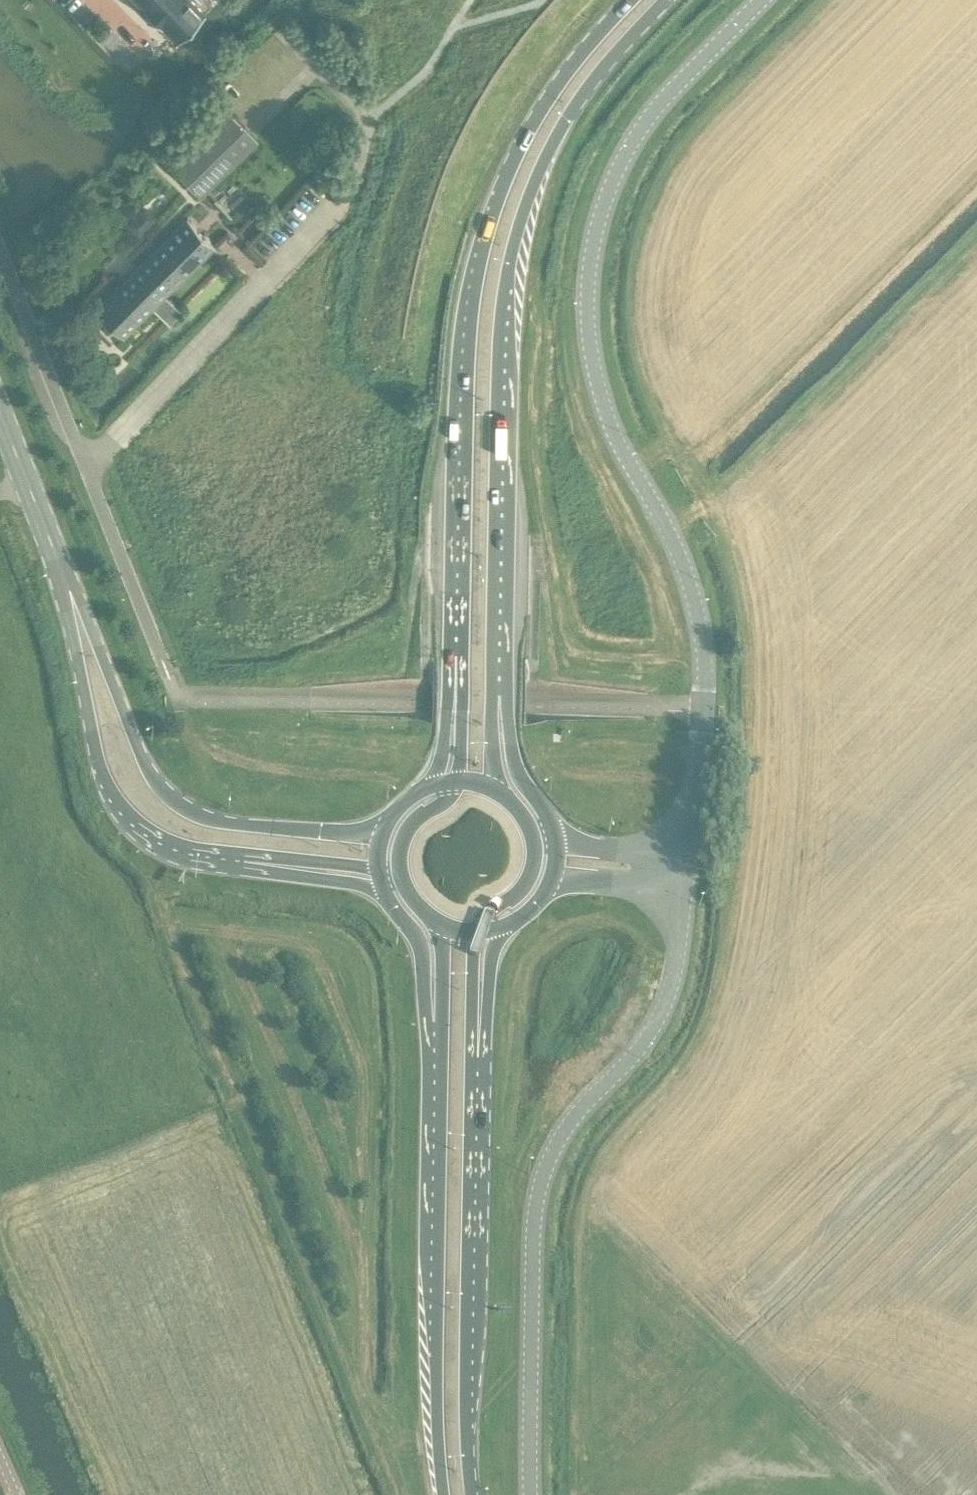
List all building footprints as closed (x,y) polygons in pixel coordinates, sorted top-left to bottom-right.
[(144,6),(159,22),(181,0),(150,0),(144,6)] [(159,22),(161,23),(175,37),(176,38),(212,3),(209,0),(181,0),(159,22)] [(201,195),(257,139),(215,96),(158,153),(201,195)] [(161,297),(214,244),(187,217),(97,308),(123,335),(152,306),(169,323),(179,314),(161,297)]
